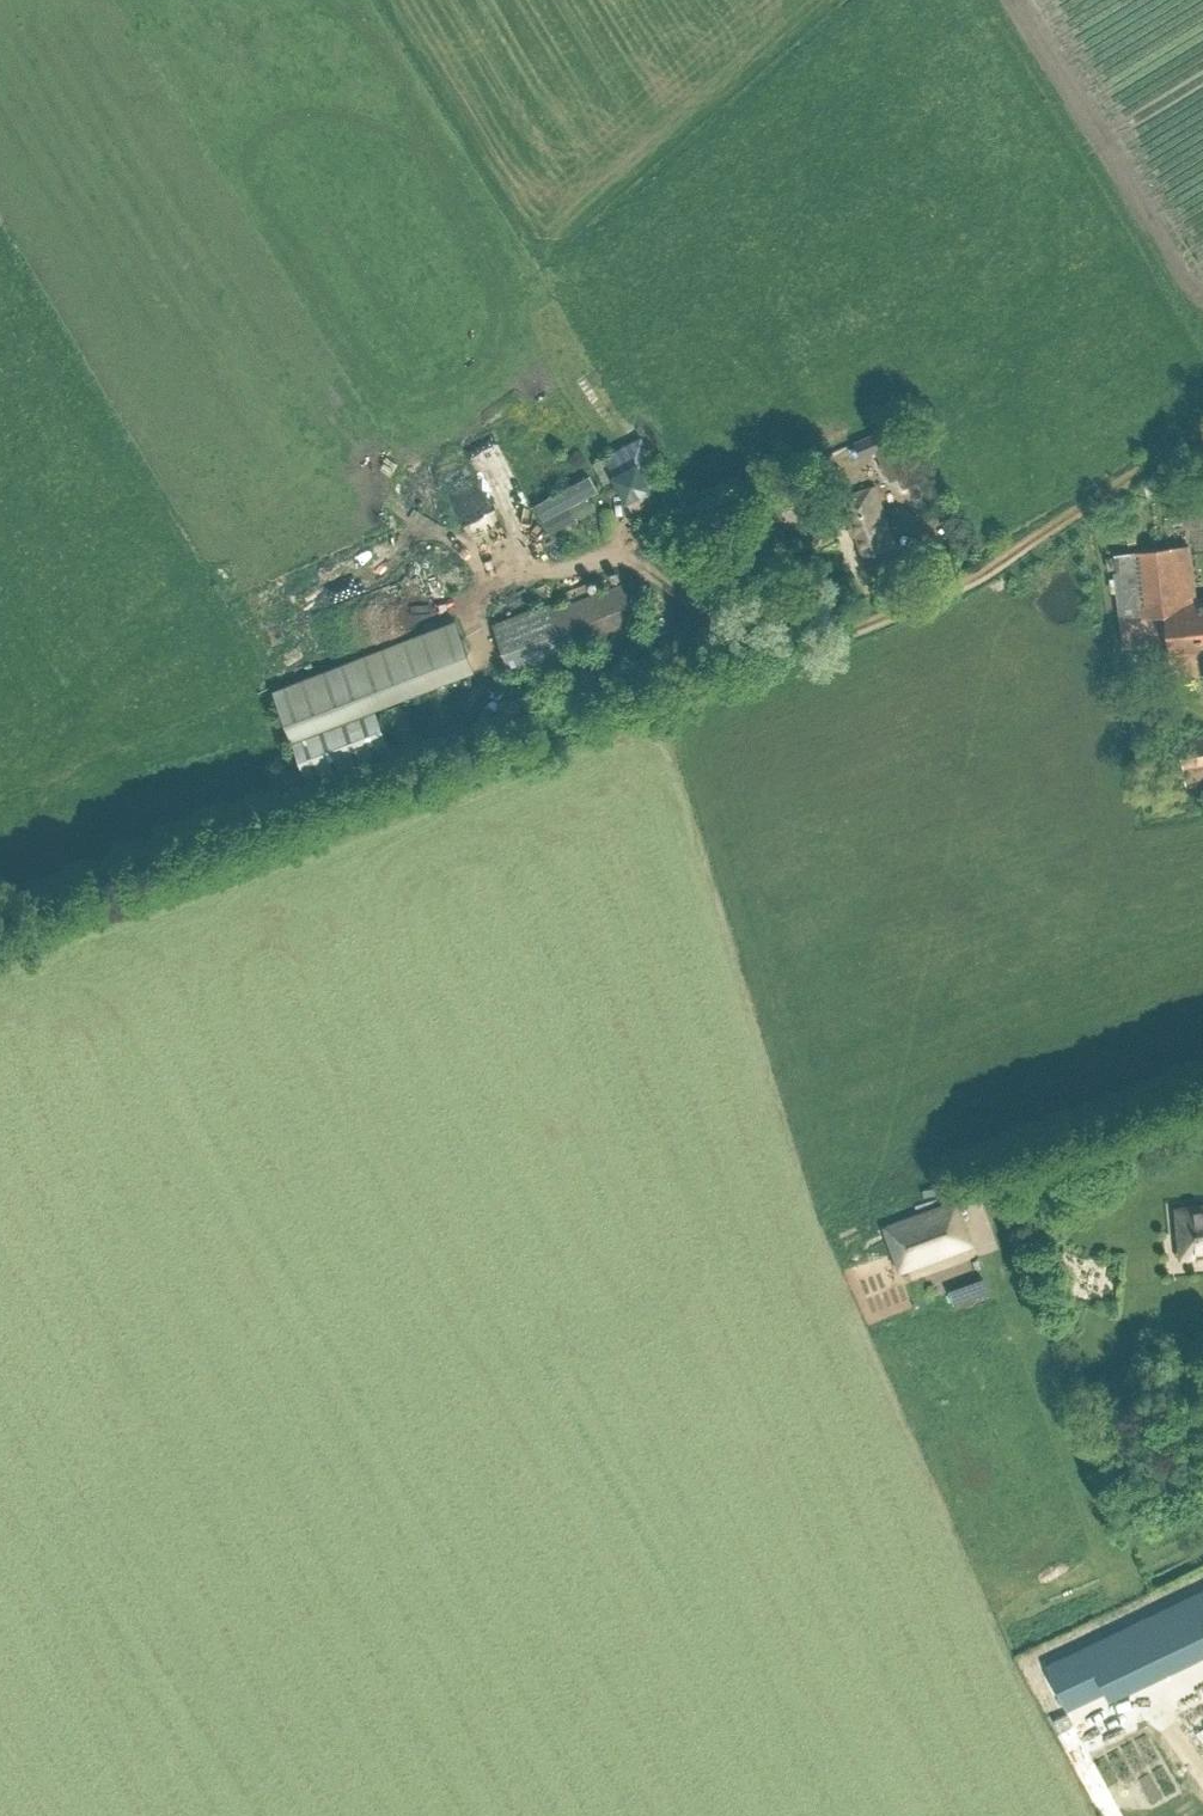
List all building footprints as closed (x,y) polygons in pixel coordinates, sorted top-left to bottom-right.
[(910,470),(888,424),(851,441),(859,458),(874,452),(887,481),(910,470)] [(642,435),(603,454),(594,459),(604,481),(615,476),(637,518),(674,497),(642,435)] [(820,481),(837,475),(830,455),(813,460),(820,481)] [(592,475),(537,505),(546,521),(573,506),(581,519),(600,507),(593,497),(600,491),(592,475)] [(861,554),(893,544),(874,482),(841,492),(861,554)] [(1113,571),(1122,647),(1167,642),(1171,676),(1202,672),(1202,596),(1197,597),(1190,543),(1133,550),(1133,553),(1113,555),(1115,571),(1113,571)] [(549,602),(495,622),(511,667),(648,616),(632,575),(550,605),(549,602)] [(395,621),(466,594),(462,582),(391,609),(395,621)] [(392,622),(384,606),(401,597),(395,585),(343,611),(357,639),(392,622)] [(475,672),(455,621),(272,690),(311,792),(394,759),(376,709),(475,672)] [(1202,767),(1202,737),(1180,741),(1179,753),(1183,770),(1202,767)] [(971,1243),(955,1200),(883,1227),(899,1269),(971,1243)] [(1202,1252),(1202,1206),(1177,1209),(1181,1254),(1202,1252)] [(1109,1698),(1202,1653),(1202,1588),(1045,1664),(1066,1708),(1105,1689),(1109,1698)] [(1125,1705),(1134,1775),(1202,1765),(1202,1695),(1125,1705)] [(1109,1733),(1124,1732),(1123,1710),(1108,1711),(1109,1733)]
